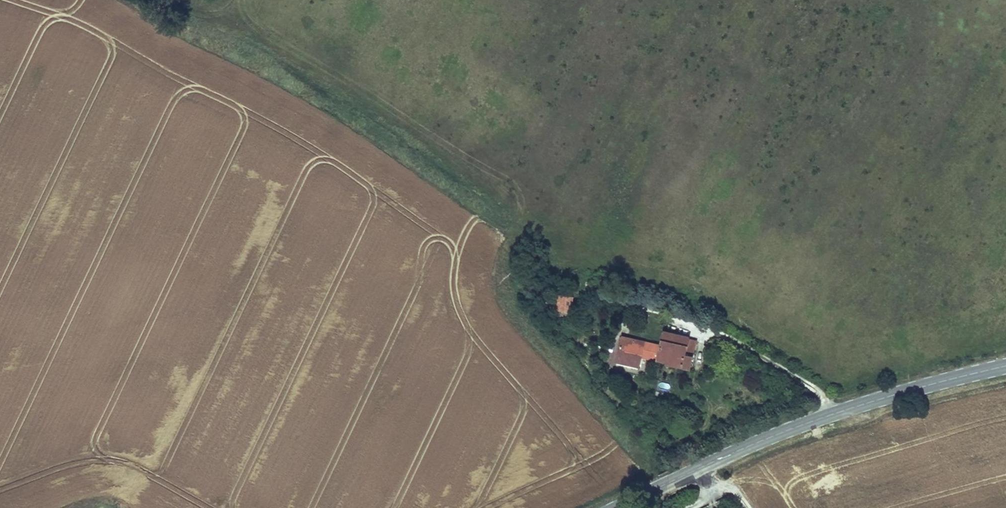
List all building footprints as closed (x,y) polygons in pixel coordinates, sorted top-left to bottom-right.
[(560,290),(557,305),(571,308),(573,293),(560,290)] [(690,337),(692,333),(665,327),(661,342),(657,358),(692,366),(698,339),(690,337)] [(657,358),(661,342),(622,333),(615,361),(640,367),(643,356),(657,359),(657,358)]
